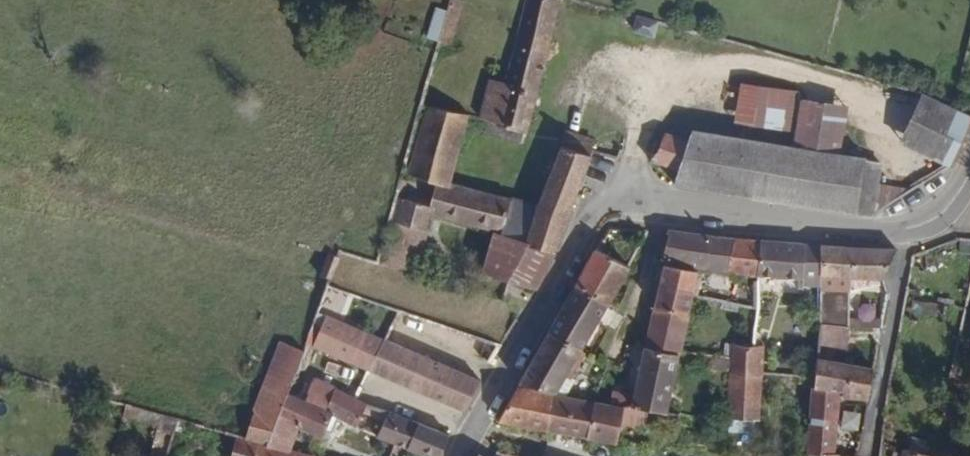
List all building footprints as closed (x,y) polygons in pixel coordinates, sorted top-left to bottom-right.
[(461,0),(449,0),(447,9),(439,43),(452,46),(463,0),(461,0)] [(558,0),(521,0),(501,83),(486,79),(476,119),(526,132),(558,0)] [(427,40),(439,43),(447,9),(435,6),(427,40)] [(654,37),(658,23),(637,17),(633,32),(654,37)] [(733,124),(793,131),(796,102),(798,90),(738,83),(733,124)] [(926,156),(946,165),(950,167),(959,146),(969,121),(969,118),(919,95),(898,144),(926,156)] [(841,157),(846,109),(796,102),(793,131),(790,149),(841,157)] [(447,187),(463,118),(421,107),(404,177),(433,184),(447,187)] [(567,131),(563,147),(590,155),(591,152),(595,139),(567,131)] [(685,143),(663,137),(654,156),(652,161),(676,169),(670,183),(876,215),(880,184),(882,169),(865,161),(841,157),(790,149),(688,133),(685,143)] [(479,276),(509,283),(536,290),(555,253),(590,155),(563,147),(557,145),(537,209),(503,201),(494,228),(479,276)] [(421,261),(433,215),(494,228),(503,201),(447,187),(433,184),(426,207),(398,202),(383,262),(421,273),(423,262),(421,261)] [(910,189),(880,184),(876,215),(894,202),(910,189)] [(756,275),(759,239),(731,238),(667,230),(662,254),(665,263),(724,272),(756,275)] [(803,280),(804,243),(759,239),(756,275),(803,280)] [(820,286),(820,245),(804,243),(803,280),(803,286),(820,286)] [(896,250),(820,245),(820,279),(850,279),(883,280),(896,250)] [(624,276),(627,270),(593,251),(571,290),(606,308),(624,276)] [(690,296),(695,273),(665,266),(655,308),(687,315),(690,296)] [(850,292),(850,279),(820,279),(820,286),(820,291),(850,292)] [(582,352),(606,308),(571,290),(547,334),(582,352)] [(850,327),(850,292),(820,291),(821,324),(834,325),(850,327)] [(681,344),(687,315),(655,308),(645,353),(678,360),(679,354),(681,344)] [(851,309),(851,324),(882,325),(882,310),(851,309)] [(306,342),(303,341),(301,347),(292,369),(306,376),(320,350),(367,372),(384,339),(318,315),(306,342)] [(848,351),(850,327),(834,325),(821,324),(819,348),(848,351)] [(578,359),(582,352),(547,334),(518,387),(521,388),(557,395),(568,376),(579,379),(585,365),(578,359)] [(301,347),(276,338),(241,437),(265,443),(284,393),(292,369),(301,347)] [(465,413),(483,381),(456,370),(436,361),(421,355),(416,353),(384,339),(367,372),(465,413)] [(763,371),(765,347),(753,346),(732,344),(732,358),(728,410),(727,417),(759,419),(763,371)] [(668,408),(678,360),(645,353),(642,365),(635,395),(632,407),(645,410),(665,416),(667,412),(668,408)] [(866,404),(872,367),(818,360),(816,360),(815,367),(815,374),(814,383),(837,385),(837,393),(843,393),(842,401),(866,404)] [(319,409),(330,388),(306,376),(292,369),(284,393),(319,409)] [(576,385),(579,379),(568,376),(557,395),(573,397),(578,387),(576,385)] [(835,455),(839,422),(842,401),(843,393),(837,393),(837,385),(814,383),(807,455),(835,455)] [(394,416),(352,399),(330,388),(319,409),(284,393),(265,443),(290,450),(301,424),(326,434),(333,418),(346,424),(342,433),(358,440),(362,431),(384,440),(394,416)] [(547,432),(552,397),(519,391),(516,390),(497,424),(507,425),(547,432)] [(632,407),(635,395),(615,392),(613,405),(610,404),(609,408),(625,411),(630,412),(632,407)] [(617,443),(625,411),(609,408),(594,405),(552,397),(547,432),(617,443)] [(394,416),(384,440),(396,445),(425,455),(440,455),(451,437),(394,416)] [(265,443),(241,437),(234,435),(232,455),(312,455),(290,450),(265,443)]
